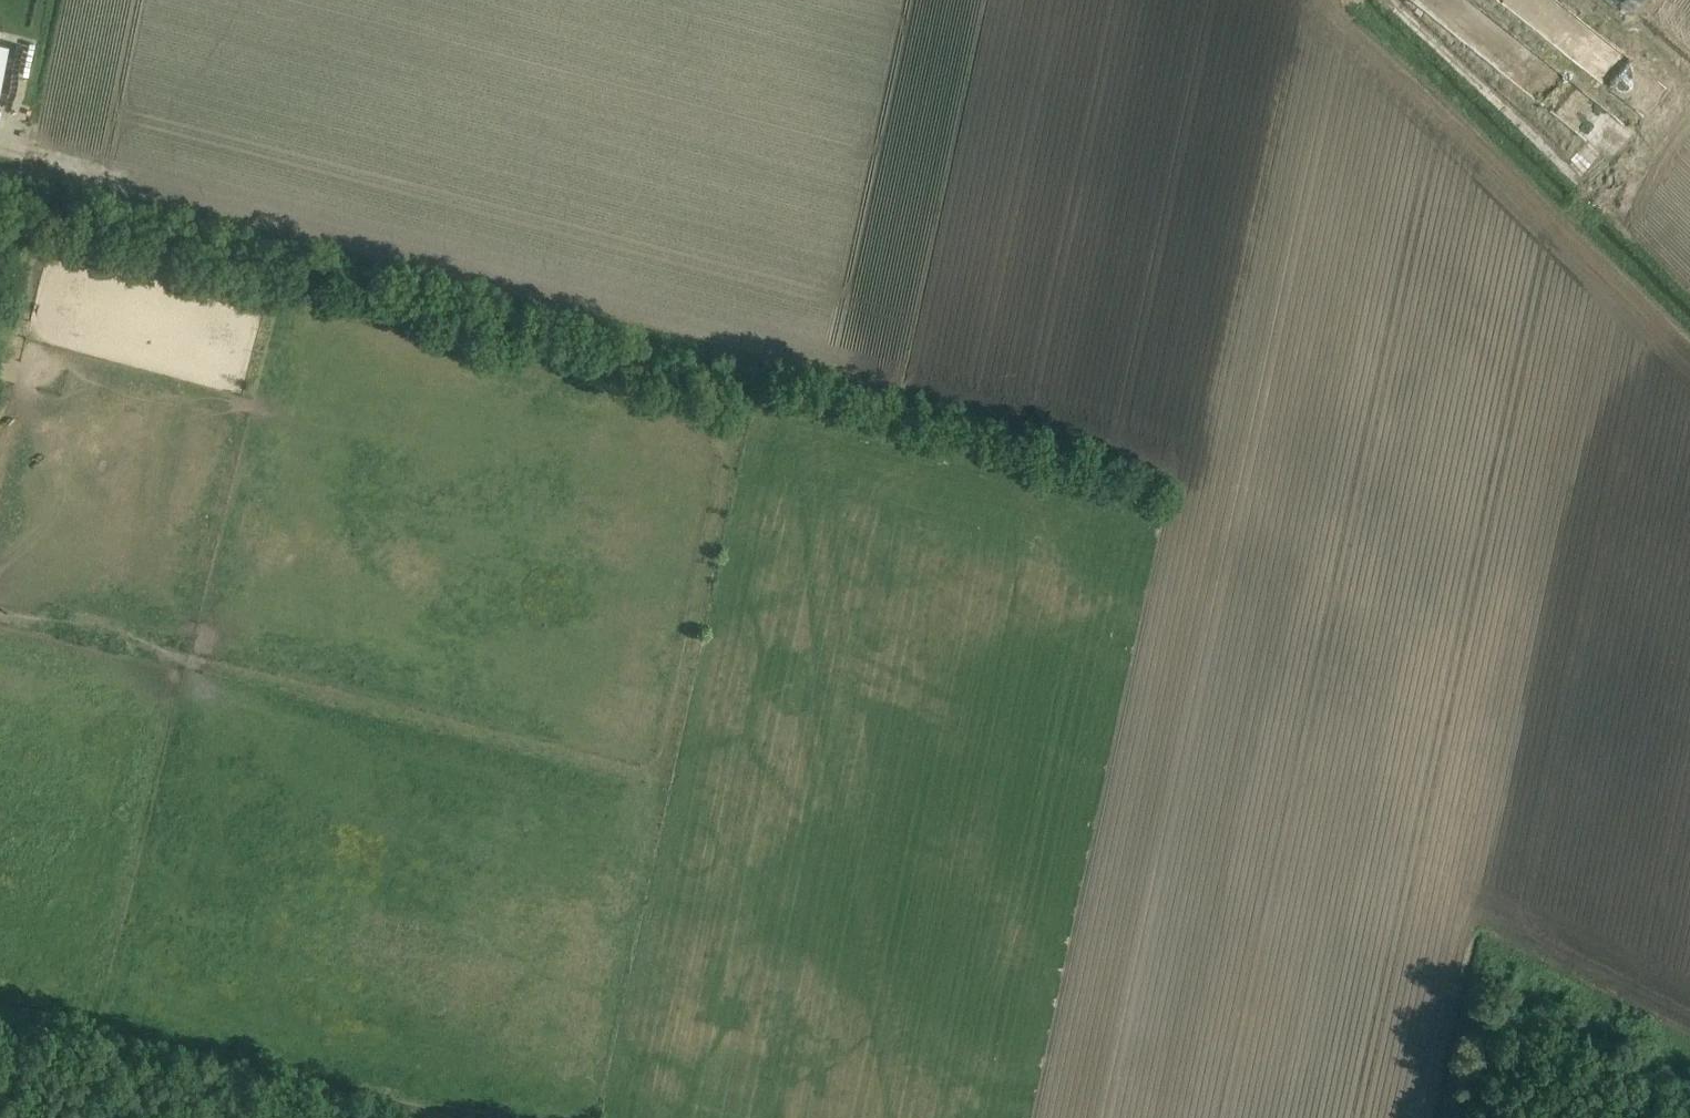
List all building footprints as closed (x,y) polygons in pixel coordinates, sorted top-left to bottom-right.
[(9,44),(0,42),(0,86),(9,44)] [(1652,121),(1666,99),(1581,43),(1566,65),(1652,121)]
